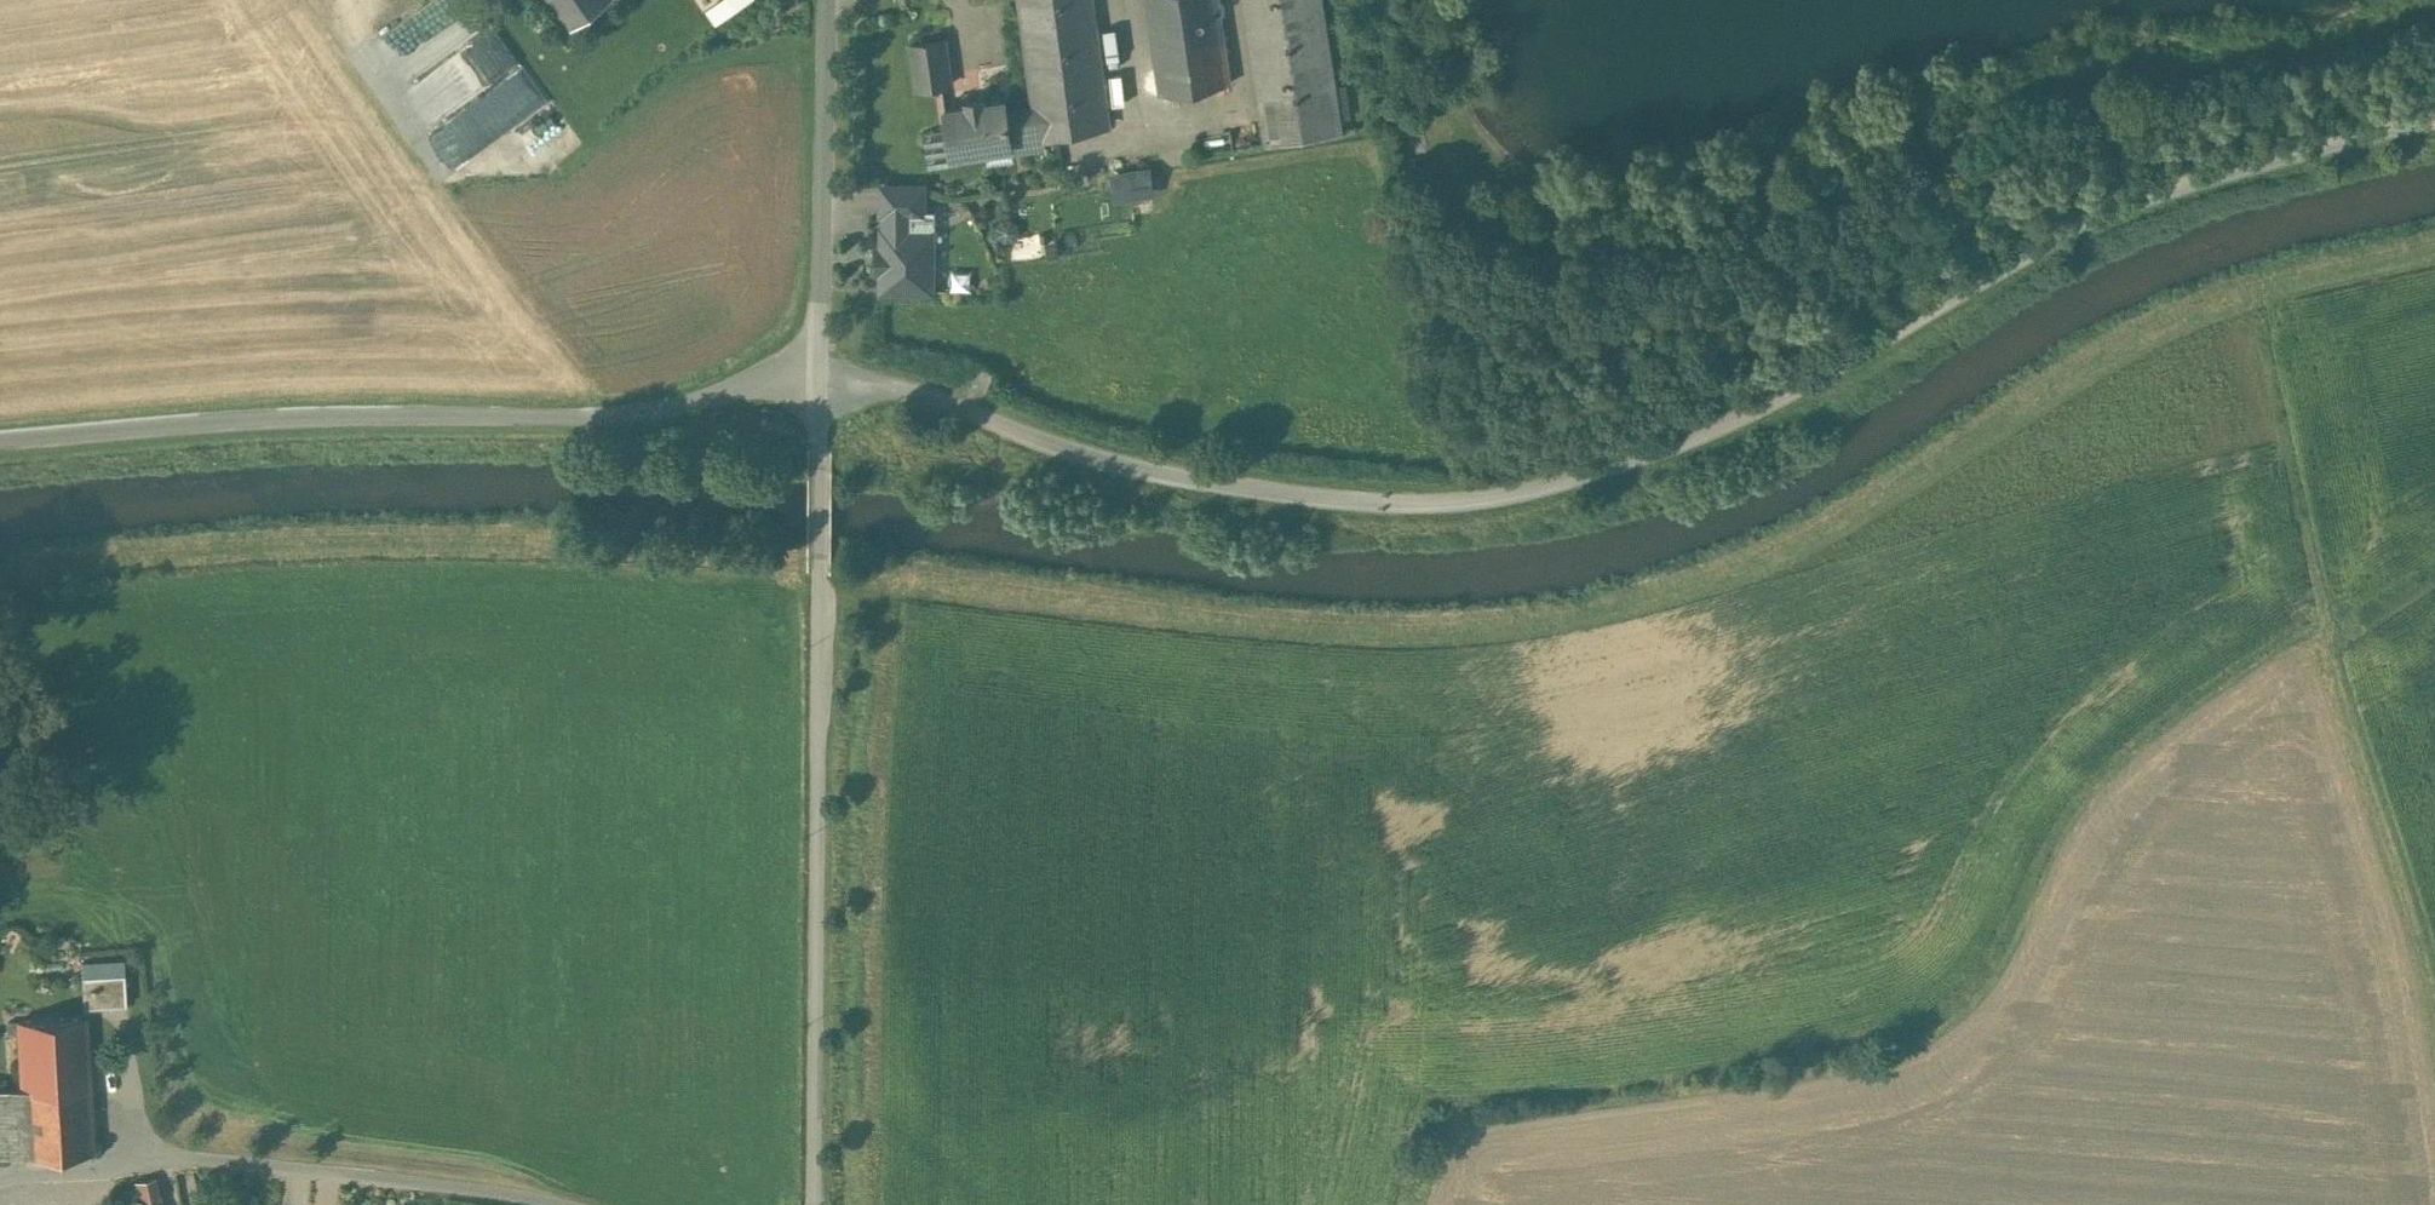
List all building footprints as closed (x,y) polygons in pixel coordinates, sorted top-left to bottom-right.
[(574,21),(603,0),(559,0),(574,21)] [(713,2),(722,19),(755,0),(717,0),(713,2)] [(1036,103),(1041,132),(1043,132),(1108,122),(1090,0),(1021,0),(1036,103)] [(1162,91),(1230,80),(1218,0),(1148,0),(1162,91)] [(1323,0),(1245,0),(1268,140),(1343,128),(1338,99),(1336,83),(1323,0)] [(453,167),(555,103),(504,21),(476,39),(502,82),(429,127),(453,167)] [(945,36),(911,42),(918,86),(952,81),(945,36)] [(1343,81),(1336,83),(1338,99),(1346,97),(1343,81)] [(987,100),(984,101),(983,93),(982,94),(982,95),(968,97),(968,96),(967,96),(968,102),(945,106),(948,126),(952,152),(954,152),(988,147),(987,144),(1010,141),(1011,144),(1044,139),(1043,132),(1041,132),(1040,132),(1036,103),(1007,108),(1006,97),(987,100)] [(952,152),(948,126),(924,129),(929,164),(955,160),(954,152),(952,152)] [(1159,164),(1121,171),(1123,181),(1161,175),(1159,164)] [(1121,181),(1122,194),(1165,192),(1165,179),(1121,181)] [(923,184),(884,183),(884,208),(886,208),(910,209),(922,209),(923,184)] [(910,209),(886,208),(886,226),(884,226),(883,285),(946,285),(946,284),(932,284),(933,226),(909,226),(910,209)] [(125,972),(82,975),(84,1007),(127,1005),(125,972)] [(85,1016),(18,1020),(22,1086),(89,1083),(85,1016)] [(0,1087),(0,1155),(93,1151),(89,1083),(22,1086),(0,1087)] [(157,1180),(162,1204),(183,1204),(177,1177),(157,1180)]
